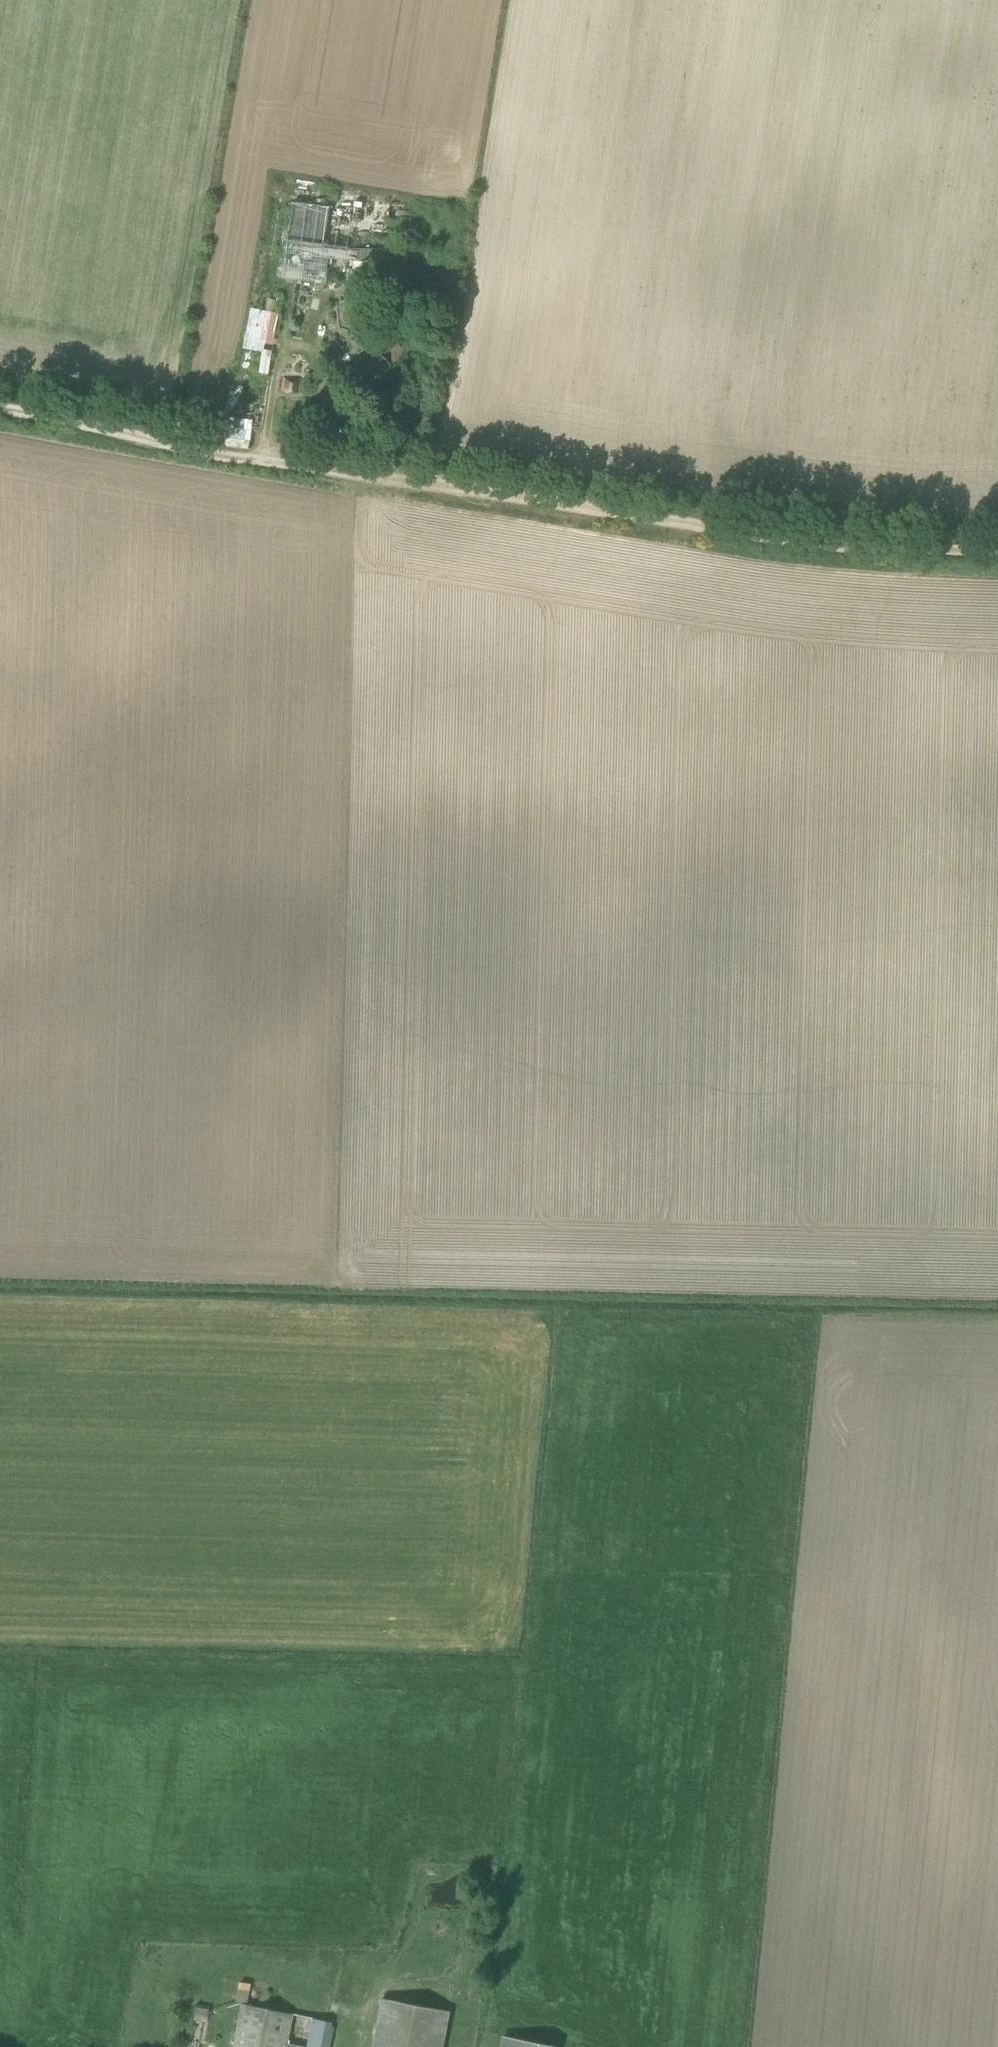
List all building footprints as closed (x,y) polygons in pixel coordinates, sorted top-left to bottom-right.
[(282,279),(324,284),(327,259),(345,261),(351,209),(292,202),(282,279)] [(352,275),(388,275),(389,251),(353,251),(352,275)] [(306,325),(313,326),(316,303),(308,302),(306,325)] [(283,378),(282,392),(299,394),(301,380),(283,378)] [(445,2010),(412,2004),(382,1998),(373,2046),(439,2046),(445,2010)] [(236,2039),(234,2046),(306,2046),(286,2043),(292,2014),(243,2004),(236,2039)] [(329,2021),(313,2018),(307,2046),(324,2046),(329,2021)] [(504,2036),(502,2046),(553,2046),(554,2046),(504,2036)]
